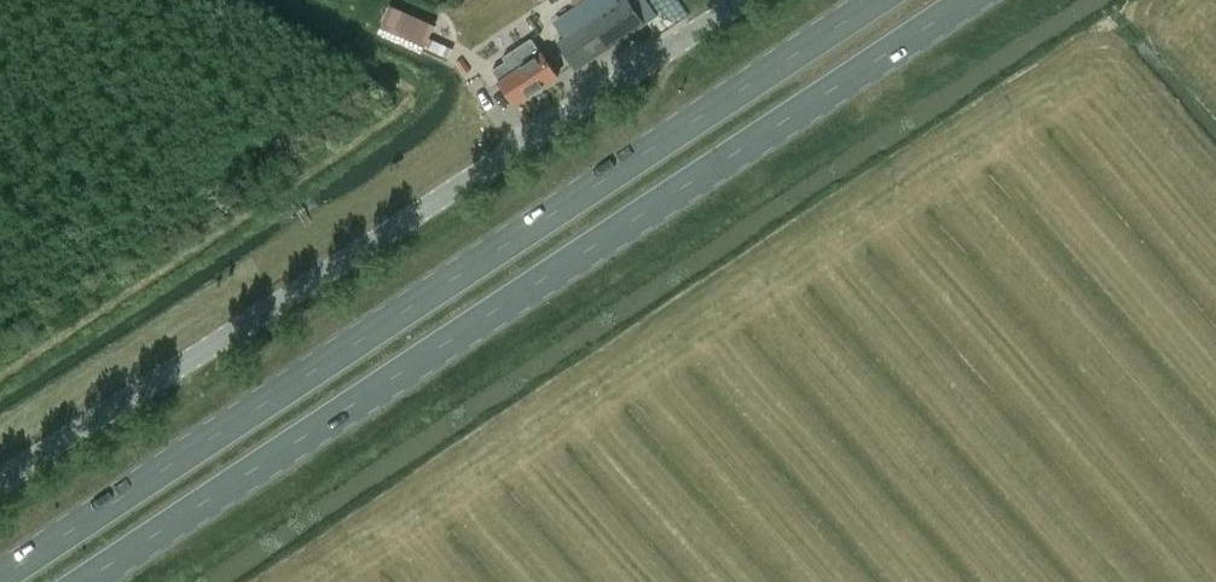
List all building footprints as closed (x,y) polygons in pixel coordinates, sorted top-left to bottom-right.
[(598,18),(560,43),(578,68),(645,24),(628,0),(625,0),(598,18)] [(390,5),(380,28),(425,48),(425,49),(449,60),(453,49),(430,38),(435,26),(390,5)] [(506,62),(493,71),(516,105),(558,77),(532,38),(503,58),(506,62)]
